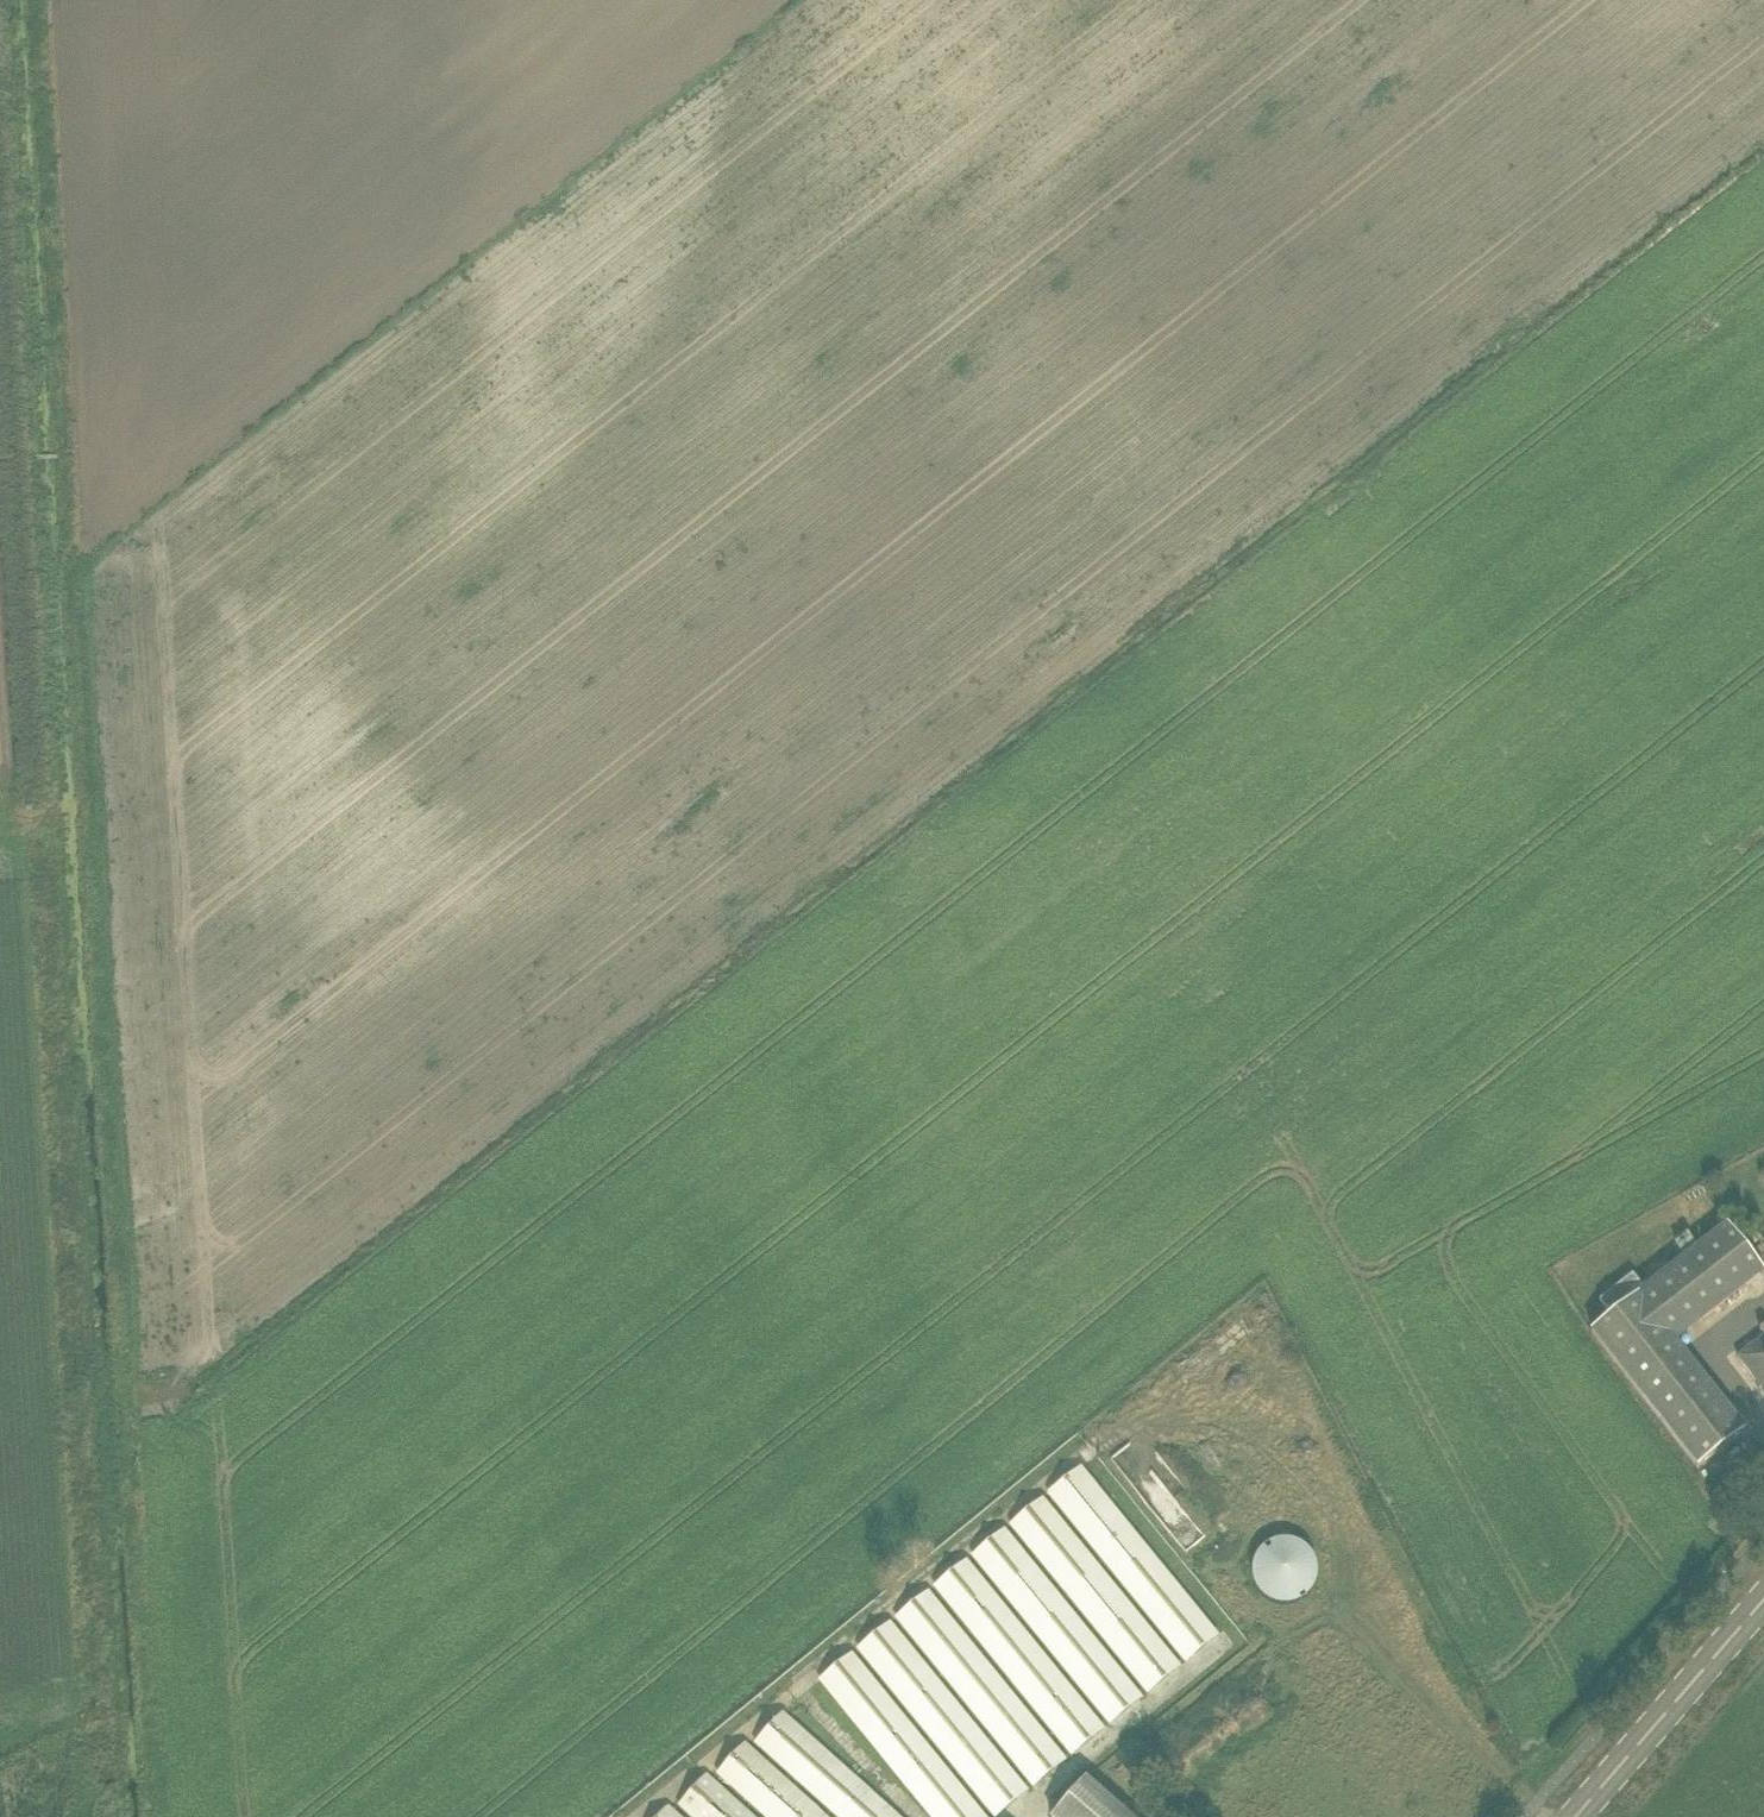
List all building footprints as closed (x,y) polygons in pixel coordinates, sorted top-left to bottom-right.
[(1585,1331),(1693,1468),(1743,1429),(1675,1341),(1763,1271),(1725,1222),(1585,1331)] [(1737,1357),(1763,1392),(1763,1336),(1737,1357)] [(1218,1642),(1085,1465),(813,1669),(924,1816),(984,1816),(1218,1642)] [(1301,1542),(1251,1544),(1252,1600),(1303,1599),(1301,1542)] [(1258,1696),(1188,1747),(1202,1766),(1271,1715),(1258,1696)] [(681,1816),(899,1816),(774,1711),(745,1745),(738,1738),(708,1773),(702,1768),(669,1807),(681,1816)] [(1086,1780),(1054,1816),(1127,1816),(1113,1805),(1086,1780)]
